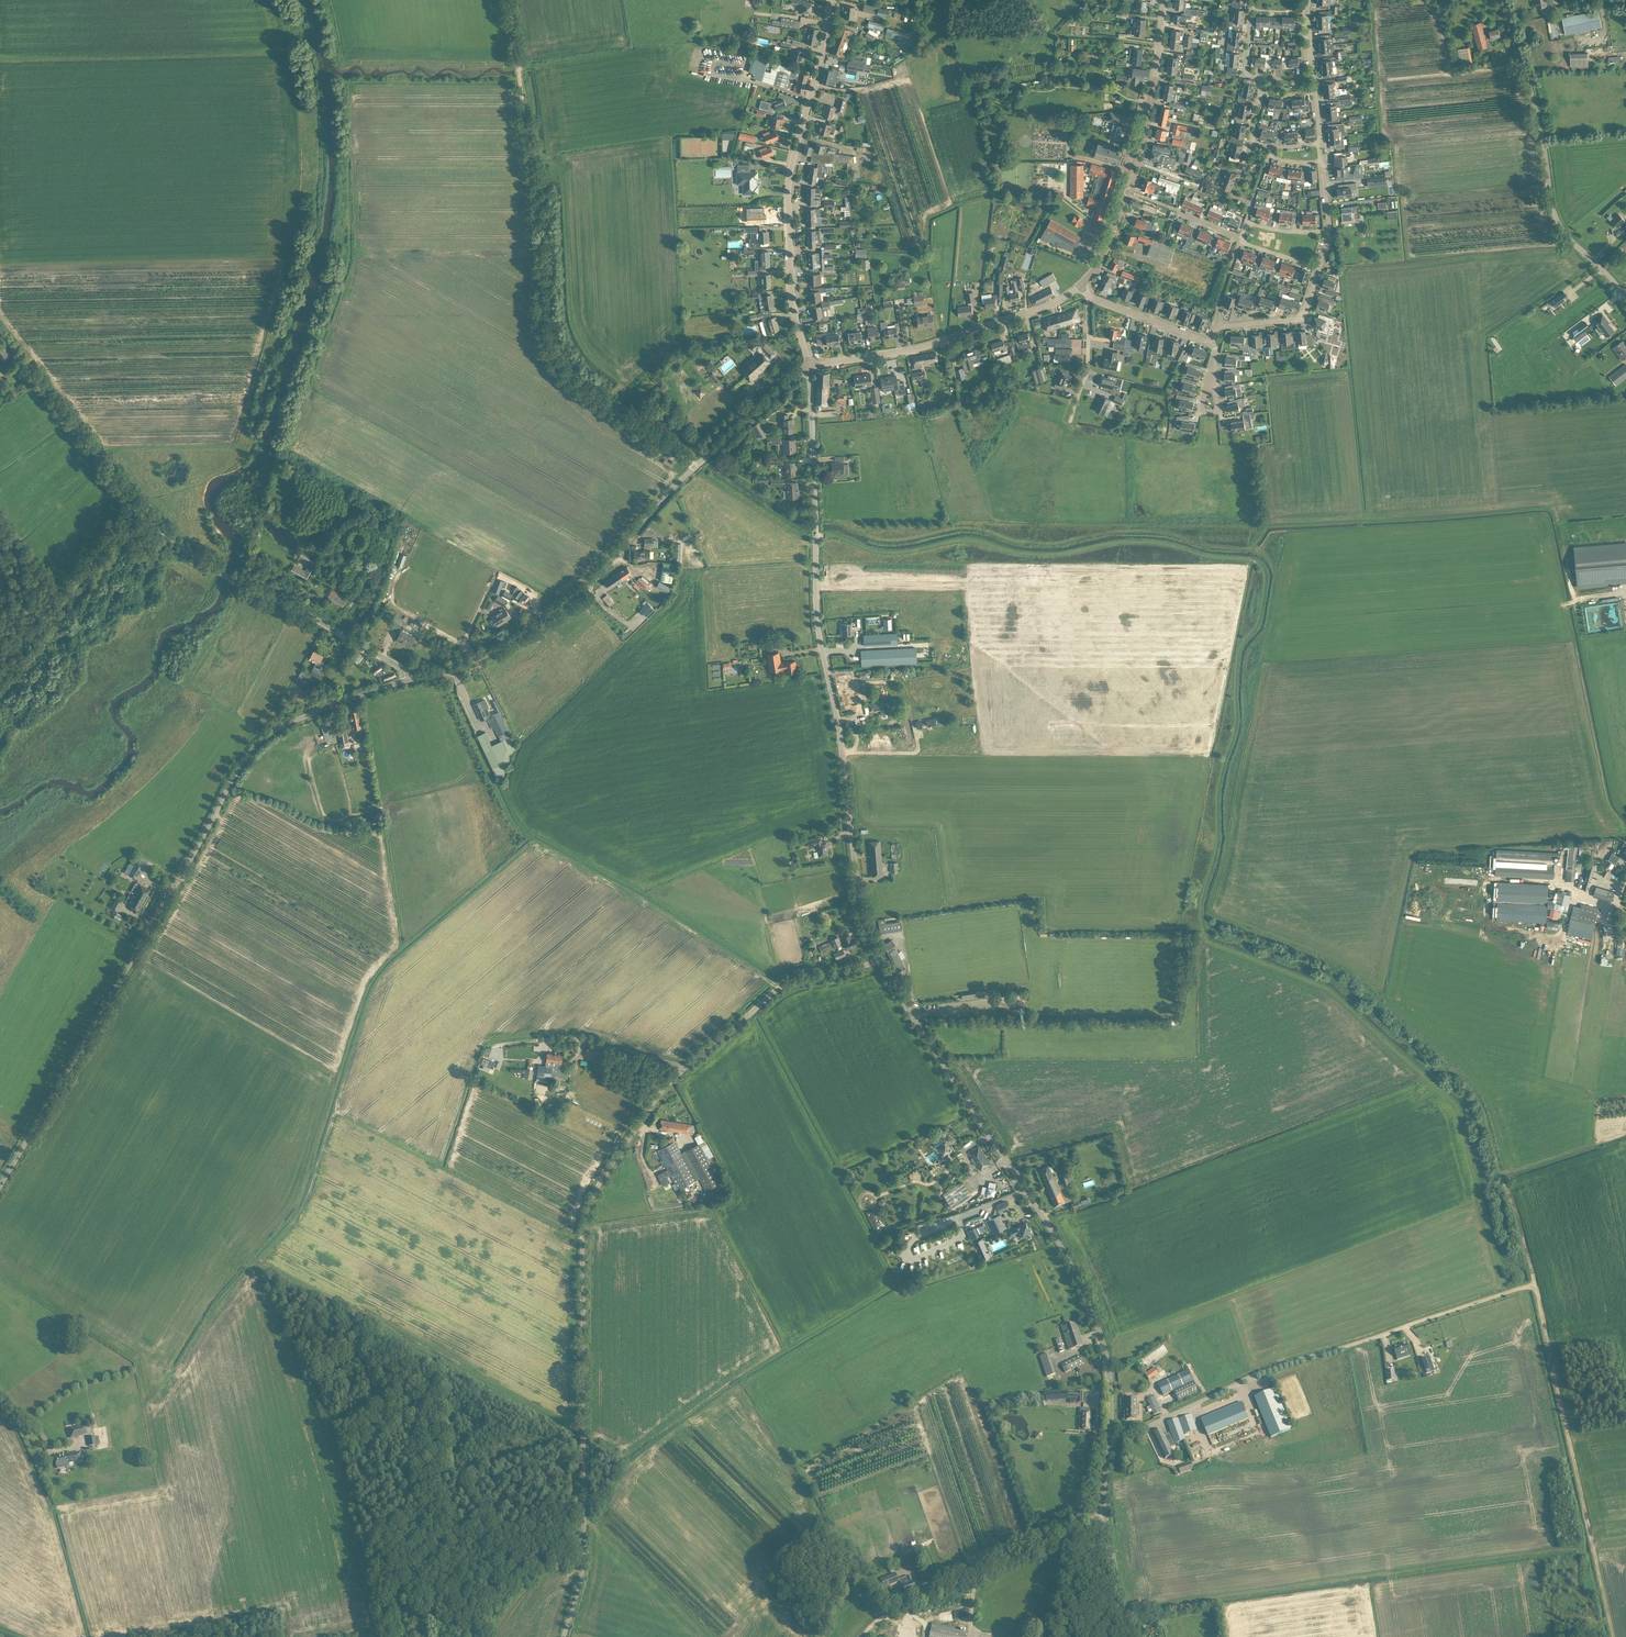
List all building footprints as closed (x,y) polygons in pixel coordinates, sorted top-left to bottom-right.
[(794,4),(798,4),(798,3),(803,4),(802,12),(805,12),(804,15),(810,16),(812,3),(805,2),(805,1),(799,0),(794,0),(794,4)] [(1134,9),(1137,10),(1147,11),(1148,7),(1146,7),(1147,1),(1139,0),(1137,0),(1136,0),(1136,6),(1134,9)] [(1318,4),(1320,4),(1320,8),(1329,9),(1330,0),(1318,0),(1318,4)] [(1547,5),(1546,0),(1535,0),(1536,8),(1540,7),(1540,9),(1541,10),(1547,8),(1548,7),(1547,5)] [(1186,2),(1183,2),(1176,1),(1175,9),(1183,10),(1186,10),(1186,2)] [(888,10),(873,7),(864,4),(862,11),(886,17),(888,10)] [(1239,9),(1240,5),(1232,4),(1231,9),(1235,9),(1234,16),(1244,17),(1245,10),(1239,9)] [(846,6),(844,18),(853,19),(855,7),(851,6),(846,6)] [(1318,22),(1329,22),(1328,15),(1329,15),(1329,11),(1325,11),(1319,11),(1320,15),(1317,15),(1318,22)] [(1602,27),(1599,16),(1598,11),(1562,18),(1566,34),(1602,27)] [(1175,15),(1174,22),(1181,23),(1186,24),(1186,18),(1191,19),(1191,15),(1190,14),(1184,14),(1182,13),(1181,15),(1175,15)] [(1244,24),(1244,17),(1234,16),(1234,22),(1230,22),(1230,26),(1232,26),(1235,27),(1236,23),(1244,24)] [(793,28),(795,20),(781,18),(781,21),(772,20),(772,24),(793,28)] [(1136,27),(1145,28),(1146,20),(1141,19),(1132,18),(1131,22),(1136,23),(1136,27)] [(883,31),(884,24),(869,20),(867,27),(883,31)] [(1329,22),(1318,22),(1318,29),(1320,29),(1320,33),(1326,33),(1330,32),(1330,28),(1329,28),(1329,22)] [(1481,22),(1472,25),(1479,49),(1488,47),(1485,36),(1490,35),(1491,39),(1500,36),(1498,29),(1484,33),(1481,22)] [(1232,26),(1230,26),(1229,30),(1233,31),(1232,37),(1242,38),(1243,32),(1235,31),(1235,27),(1232,26)] [(809,34),(807,43),(815,45),(818,29),(810,27),(810,28),(809,34)] [(836,40),(844,43),(845,40),(849,41),(853,31),(840,27),(836,40)] [(1144,35),(1145,28),(1136,27),(1135,30),(1131,30),(1130,34),(1144,35)] [(887,28),(885,36),(914,43),(916,35),(887,28)] [(1201,29),(1199,42),(1206,43),(1208,30),(1201,29)] [(1172,39),(1179,40),(1180,35),(1183,36),(1184,32),(1180,31),(1173,30),(1172,39)] [(866,32),(864,38),(871,42),(871,41),(874,42),(874,41),(877,42),(878,39),(874,36),(866,32)] [(1333,37),(1331,38),(1330,34),(1320,35),(1321,39),(1319,39),(1319,40),(1318,40),(1318,44),(1320,43),(1320,46),(1334,44),(1333,44),(1333,37)] [(1241,45),(1242,38),(1232,37),(1231,44),(1230,44),(1230,48),(1227,48),(1233,48),(1239,49),(1240,45),(1241,45)] [(1179,44),(1179,40),(1172,39),(1171,48),(1178,48),(1182,49),(1182,44),(1179,44)] [(842,48),(844,43),(836,40),(831,53),(840,56),(843,57),(845,52),(846,50),(842,48)] [(1119,43),(1119,46),(1123,46),(1123,47),(1131,47),(1130,55),(1142,57),(1143,49),(1138,48),(1139,45),(1119,43)] [(1333,55),(1332,51),(1334,51),(1335,50),(1334,44),(1320,46),(1320,48),(1319,48),(1319,52),(1320,52),(1321,53),(1322,52),(1323,56),(1329,55),(1333,55)] [(1461,63),(1470,61),(1467,47),(1458,49),(1461,63)] [(1239,53),(1239,49),(1233,48),(1227,48),(1227,52),(1229,53),(1230,53),(1230,59),(1240,60),(1240,53),(1239,53)] [(728,63),(730,53),(710,49),(708,58),(728,63)] [(805,52),(800,51),(792,49),(791,55),(792,55),(791,59),(793,59),(798,60),(803,62),(805,52)] [(1170,57),(1169,65),(1177,66),(1181,66),(1182,62),(1185,63),(1186,60),(1193,61),(1194,55),(1181,53),(1181,58),(1178,58),(1175,57),(1170,57)] [(1570,54),(1570,67),(1588,67),(1588,53),(1570,54)] [(1268,69),(1269,57),(1269,55),(1261,54),(1261,57),(1259,67),(1268,69)] [(866,63),(867,57),(856,55),(855,61),(866,63)] [(1117,61),(1116,65),(1129,66),(1130,63),(1141,64),(1142,57),(1130,55),(1126,55),(1126,59),(1127,60),(1129,60),(1129,62),(1117,61)] [(1259,67),(1261,57),(1256,56),(1256,58),(1252,57),(1251,66),(1259,67)] [(1303,67),(1302,58),(1302,56),(1293,57),(1295,68),(1303,67)] [(1335,60),(1333,60),(1333,56),(1323,57),(1323,61),(1321,61),(1322,68),(1336,66),(1336,61),(1335,60)] [(1277,58),(1272,58),(1272,57),(1269,57),(1268,69),(1277,69),(1277,58)] [(1286,69),(1285,58),(1284,57),(1283,57),(1282,58),(1277,58),(1277,69),(1286,69)] [(1286,69),(1295,68),(1293,57),(1288,58),(1285,58),(1286,69)] [(752,58),(748,72),(754,73),(753,78),(762,80),(764,74),(764,73),(767,62),(752,58)] [(1239,67),(1240,60),(1230,59),(1229,66),(1228,66),(1227,71),(1237,72),(1238,67),(1239,67)] [(848,61),(847,69),(863,71),(870,72),(871,65),(848,61)] [(773,63),(771,69),(775,70),(776,69),(777,69),(773,84),(785,88),(787,82),(788,82),(789,77),(796,79),(798,71),(792,69),(792,70),(788,69),(789,67),(773,63)] [(1063,65),(1060,70),(1066,74),(1069,69),(1063,65)] [(1169,65),(1168,73),(1176,74),(1180,74),(1181,71),(1184,71),(1185,67),(1181,66),(1177,66),(1169,65)] [(1335,77),(1334,73),(1336,73),(1337,72),(1336,66),(1322,68),(1323,75),(1325,74),(1325,78),(1331,77),(1335,77)] [(838,72),(832,70),(825,68),(822,82),(834,86),(838,72)] [(1117,75),(1117,81),(1133,83),(1139,84),(1140,78),(1148,79),(1150,70),(1134,68),(1130,68),(1129,76),(1117,75)] [(796,79),(796,81),(805,84),(808,73),(798,71),(796,79)] [(1184,74),(1183,80),(1183,81),(1203,84),(1204,82),(1202,82),(1195,81),(1195,76),(1184,74)] [(1323,91),(1335,89),(1334,85),(1336,85),(1335,79),(1331,80),(1325,80),(1325,83),(1324,84),(1324,88),(1322,88),(1323,91)] [(1166,84),(1165,92),(1172,93),(1177,94),(1178,86),(1182,87),(1183,81),(1182,81),(1175,80),(1174,80),(1173,85),(1166,84)] [(1239,89),(1240,89),(1244,90),(1253,92),(1255,85),(1247,84),(1248,80),(1245,80),(1244,83),(1241,83),(1239,89)] [(796,81),(793,92),(803,94),(805,84),(796,81)] [(1253,92),(1244,90),(1240,89),(1238,99),(1241,100),(1244,100),(1245,97),(1252,98),(1253,92)] [(1337,99),(1337,96),(1339,95),(1340,94),(1340,89),(1335,89),(1323,91),(1323,93),(1325,93),(1325,97),(1327,97),(1327,100),(1337,99)] [(1165,92),(1164,99),(1171,101),(1175,101),(1176,98),(1177,94),(1172,93),(1165,92)] [(1265,99),(1264,105),(1265,105),(1264,108),(1269,109),(1268,110),(1274,111),(1276,99),(1270,97),(1269,100),(1265,99)] [(847,100),(845,100),(839,98),(838,104),(837,108),(826,105),(825,109),(826,109),(824,117),(829,118),(831,119),(833,112),(842,115),(844,111),(847,100)] [(1309,111),(1309,109),(1309,106),(1310,106),(1309,100),(1305,101),(1305,98),(1298,99),(1300,112),(1309,111)] [(776,101),(773,102),(776,110),(786,106),(784,99),(776,102),(776,101)] [(1244,100),(1241,100),(1238,99),(1237,104),(1240,104),(1240,103),(1241,104),(1240,110),(1250,112),(1251,105),(1243,104),(1244,100)] [(1276,99),(1274,111),(1279,113),(1280,111),(1284,112),(1284,109),(1281,108),(1283,100),(1276,99)] [(1299,112),(1300,112),(1298,99),(1292,99),(1292,104),(1289,104),(1290,111),(1294,111),(1294,113),(1300,112),(1299,112)] [(1325,113),(1337,111),(1337,107),(1338,107),(1337,101),(1333,102),(1327,102),(1328,105),(1326,106),(1326,110),(1325,110),(1325,113)] [(1160,115),(1167,117),(1168,112),(1172,113),(1173,109),(1162,107),(1160,115)] [(1248,119),(1250,112),(1240,110),(1239,116),(1235,116),(1234,119),(1245,121),(1246,118),(1248,119)] [(1339,121),(1339,116),(1342,115),(1342,111),(1337,111),(1325,113),(1325,115),(1327,115),(1327,119),(1329,119),(1329,122),(1335,122),(1339,121)] [(1110,112),(1109,116),(1114,117),(1113,121),(1122,124),(1124,116),(1110,112)] [(1166,121),(1167,117),(1160,115),(1158,124),(1164,125),(1165,125),(1170,126),(1170,122),(1166,121)] [(770,116),(769,120),(772,121),(771,126),(781,128),(782,120),(784,121),(784,119),(779,118),(770,116)] [(1244,125),(1245,121),(1234,119),(1234,123),(1237,124),(1236,130),(1246,132),(1247,125),(1244,125)] [(831,125),(828,125),(821,123),(820,127),(818,133),(824,134),(829,136),(830,131),(834,132),(835,127),(831,125)] [(1265,125),(1265,124),(1261,123),(1258,130),(1262,132),(1259,138),(1266,140),(1270,127),(1269,130),(1265,129),(1266,127),(1265,125)] [(1329,132),(1328,132),(1328,135),(1329,135),(1329,136),(1339,135),(1343,135),(1342,123),(1335,124),(1335,128),(1328,129),(1329,132)] [(1114,124),(1111,136),(1115,137),(1120,139),(1120,138),(1121,138),(1125,139),(1127,133),(1129,128),(1119,125),(1118,126),(1114,124)] [(1193,128),(1192,127),(1175,124),(1173,129),(1191,133),(1196,135),(1197,132),(1192,131),(1193,128)] [(1306,125),(1301,125),(1302,134),(1306,133),(1307,139),(1314,139),(1313,128),(1307,128),(1306,125)] [(1278,132),(1275,131),(1275,129),(1270,127),(1266,140),(1272,142),(1274,134),(1277,135),(1278,132)] [(1300,129),(1296,129),(1296,127),(1290,128),(1292,141),(1298,140),(1298,138),(1301,137),(1300,129)] [(1172,137),(1166,136),(1167,130),(1163,129),(1158,128),(1155,138),(1162,139),(1161,142),(1166,143),(1181,146),(1181,147),(1187,148),(1188,149),(1190,149),(1195,150),(1196,142),(1192,141),(1193,135),(1196,136),(1196,135),(1191,133),(1173,129),(1172,137)] [(1285,142),(1292,141),(1290,128),(1285,128),(1285,130),(1281,131),(1281,135),(1285,135),(1285,142)] [(1244,139),(1246,132),(1236,130),(1235,136),(1231,136),(1230,139),(1236,140),(1237,137),(1244,139)] [(740,131),(738,138),(754,142),(756,135),(740,131)] [(769,132),(763,134),(767,143),(778,139),(775,131),(769,133),(769,132)] [(1329,137),(1328,137),(1329,140),(1330,143),(1330,144),(1336,144),(1336,148),(1344,147),(1344,139),(1343,136),(1343,135),(1339,135),(1329,136),(1329,137)] [(1089,143),(1087,150),(1095,152),(1094,156),(1100,158),(1100,157),(1114,161),(1114,162),(1114,163),(1115,163),(1116,164),(1118,163),(1118,161),(1120,161),(1121,158),(1122,158),(1123,155),(1122,154),(1123,151),(1121,151),(1122,150),(1122,147),(1119,146),(1121,138),(1120,138),(1120,139),(1115,137),(1114,143),(1114,144),(1113,147),(1104,145),(1104,143),(1098,142),(1097,145),(1089,143)] [(1236,144),(1236,140),(1230,139),(1230,143),(1233,144),(1232,150),(1242,152),(1243,145),(1236,144)] [(745,141),(744,150),(752,151),(754,143),(745,141)] [(854,156),(846,155),(826,152),(827,147),(824,146),(824,145),(816,143),(814,148),(804,145),(802,153),(812,156),(811,162),(816,162),(819,163),(824,163),(854,163),(854,156)] [(1162,151),(1169,152),(1170,152),(1171,148),(1163,146),(1154,144),(1153,150),(1150,149),(1161,152),(1162,151)] [(760,151),(758,152),(760,158),(763,157),(763,158),(774,154),(771,147),(767,149),(766,147),(760,149),(760,150),(760,151)] [(1187,148),(1188,149),(1187,148),(1185,157),(1184,161),(1191,162),(1193,154),(1187,152),(1187,148)] [(1168,156),(1169,152),(1162,151),(1161,152),(1150,149),(1148,159),(1153,160),(1153,161),(1157,163),(1157,165),(1171,168),(1172,166),(1174,166),(1174,165),(1182,167),(1183,164),(1184,164),(1184,161),(1185,157),(1180,156),(1178,162),(1175,162),(1176,158),(1168,156)] [(1241,159),(1242,152),(1232,150),(1231,156),(1230,156),(1229,160),(1233,161),(1239,162),(1239,158),(1241,159)] [(1353,154),(1353,155),(1353,154),(1360,154),(1358,151),(1358,150),(1349,151),(1339,152),(1339,157),(1334,157),(1335,165),(1347,164),(1347,158),(1353,154)] [(832,172),(831,166),(824,166),(824,163),(819,163),(818,167),(810,166),(809,174),(816,175),(821,176),(821,172),(832,172)] [(1117,171),(1112,169),(1109,168),(1092,163),(1089,174),(1096,176),(1091,194),(1083,191),(1084,165),(1071,165),(1071,197),(1083,198),(1083,196),(1089,196),(1087,205),(1095,207),(1094,211),(1092,216),(1103,219),(1117,171)] [(1203,172),(1196,169),(1197,167),(1197,166),(1193,164),(1192,165),(1191,167),(1187,165),(1184,174),(1200,180),(1203,172)] [(1273,179),(1277,166),(1276,166),(1277,165),(1273,164),(1273,165),(1271,165),(1271,164),(1269,170),(1266,169),(1264,178),(1270,180),(1271,178),(1273,179)] [(738,173),(737,173),(737,184),(746,184),(746,194),(758,193),(758,186),(756,186),(756,179),(758,179),(757,172),(744,172),(743,165),(738,165),(738,173)] [(1341,175),(1342,180),(1362,178),(1361,166),(1359,166),(1359,165),(1357,165),(1353,175),(1348,173),(1347,167),(1335,168),(1336,176),(1341,175)] [(1284,178),(1285,174),(1282,173),(1283,168),(1283,167),(1283,168),(1281,167),(1278,166),(1277,166),(1273,179),(1276,180),(1277,176),(1284,178)] [(1294,183),(1295,170),(1295,169),(1291,169),(1289,169),(1288,175),(1285,174),(1284,178),(1291,179),(1291,183),(1294,183)] [(1304,180),(1305,176),(1301,176),(1302,170),(1299,170),(1300,169),(1296,169),(1296,170),(1295,170),(1294,183),(1294,187),(1304,188),(1304,183),(1304,182),(1304,180)] [(1224,178),(1234,182),(1237,174),(1227,170),(1224,178)] [(1304,180),(1304,182),(1317,180),(1316,170),(1308,170),(1309,174),(1305,174),(1305,176),(1304,180)] [(850,171),(849,180),(856,181),(858,172),(850,171)] [(816,175),(809,174),(808,182),(813,183),(815,183),(820,184),(824,182),(825,177),(821,176),(816,175)] [(1145,178),(1143,184),(1159,189),(1160,185),(1166,187),(1165,191),(1172,193),(1178,195),(1180,184),(1177,183),(1160,177),(1158,183),(1155,182),(1145,178)] [(1231,190),(1234,182),(1224,178),(1220,186),(1231,190)] [(1387,178),(1368,181),(1369,188),(1388,186),(1387,178)] [(1218,185),(1212,183),(1209,182),(1205,191),(1214,195),(1218,185)] [(1357,191),(1356,183),(1344,184),(1345,188),(1338,189),(1338,197),(1352,196),(1351,191),(1357,191)] [(1143,184),(1141,189),(1146,191),(1148,192),(1148,191),(1157,194),(1157,193),(1166,196),(1167,195),(1171,196),(1172,193),(1165,191),(1159,189),(1143,184)] [(819,193),(819,191),(819,188),(815,188),(807,187),(807,196),(814,196),(815,192),(819,193)] [(1188,209),(1192,198),(1186,196),(1186,195),(1182,206),(1188,209)] [(814,199),(814,196),(807,196),(807,204),(814,204),(820,204),(820,200),(814,199)] [(1132,198),(1130,204),(1135,206),(1150,212),(1152,207),(1147,205),(1147,207),(1140,204),(1141,202),(1132,198)] [(1194,211),(1199,201),(1192,198),(1188,209),(1194,211)] [(1199,201),(1194,211),(1200,214),(1201,214),(1205,203),(1199,201)] [(1262,205),(1256,204),(1255,204),(1253,211),(1257,211),(1255,217),(1257,218),(1261,219),(1261,218),(1262,219),(1265,206),(1262,205)] [(1155,205),(1153,210),(1162,213),(1164,208),(1155,205)] [(850,206),(841,206),(841,211),(844,211),(844,216),(850,215),(850,206)] [(1213,219),(1217,209),(1211,206),(1206,217),(1207,217),(1207,216),(1213,219)] [(1274,208),(1271,207),(1265,206),(1262,219),(1265,220),(1266,220),(1268,220),(1267,220),(1268,221),(1269,215),(1273,216),(1274,208)] [(1359,212),(1359,207),(1341,208),(1342,215),(1341,216),(1342,222),(1352,221),(1352,223),(1358,222),(1357,212),(1359,212)] [(762,215),(762,208),(747,209),(747,214),(749,214),(749,223),(752,223),(752,224),(755,224),(755,223),(766,223),(766,214),(762,215)] [(814,209),(807,209),(807,217),(815,217),(820,217),(819,212),(818,212),(818,209),(814,209)] [(1217,209),(1213,219),(1219,221),(1219,222),(1224,211),(1223,211),(1217,209)] [(1287,210),(1284,209),(1277,209),(1276,216),(1279,217),(1279,223),(1279,222),(1281,223),(1285,224),(1285,223),(1287,210)] [(1237,229),(1238,226),(1240,220),(1240,221),(1234,218),(1235,216),(1235,215),(1235,214),(1234,213),(1232,212),(1233,212),(1228,210),(1224,220),(1228,222),(1227,225),(1231,227),(1231,228),(1234,229),(1235,228),(1236,229),(1237,229)] [(1287,210),(1285,223),(1286,223),(1286,224),(1289,224),(1289,223),(1292,224),(1293,218),(1296,218),(1297,211),(1287,210)] [(1309,224),(1310,224),(1309,211),(1306,211),(1306,214),(1300,215),(1300,219),(1303,218),(1303,225),(1303,224),(1305,224),(1305,225),(1309,225),(1309,224)] [(1309,211),(1310,224),(1310,225),(1314,225),(1314,224),(1316,224),(1316,218),(1319,218),(1319,214),(1316,214),(1312,214),(1312,211),(1309,211)] [(1611,222),(1617,228),(1619,226),(1621,228),(1625,232),(1625,231),(1625,221),(1625,220),(1619,214),(1611,222)] [(1083,220),(1081,219),(1082,217),(1077,215),(1076,216),(1075,215),(1073,220),(1074,220),(1073,222),(1079,225),(1079,223),(1081,224),(1083,220)] [(815,217),(807,217),(807,226),(815,225),(819,225),(822,225),(822,222),(821,222),(821,217),(820,217),(815,217)] [(1155,229),(1153,229),(1154,225),(1146,223),(1146,221),(1137,218),(1136,222),(1135,221),(1134,224),(1135,225),(1135,226),(1152,231),(1155,232),(1155,229)] [(1042,235),(1040,238),(1048,242),(1049,241),(1053,243),(1053,245),(1056,248),(1058,246),(1059,247),(1061,248),(1062,247),(1073,252),(1076,246),(1075,246),(1074,244),(1074,243),(1078,244),(1081,237),(1078,236),(1076,234),(1057,224),(1050,220),(1042,235)] [(1175,224),(1173,233),(1183,237),(1184,234),(1188,225),(1182,223),(1180,226),(1175,224)] [(1184,234),(1183,237),(1186,239),(1187,240),(1189,240),(1190,237),(1194,228),(1188,225),(1184,234)] [(820,238),(820,233),(820,230),(815,231),(815,230),(813,230),(808,231),(808,239),(815,239),(815,238),(820,238)] [(1196,239),(1195,242),(1201,245),(1202,242),(1206,233),(1200,231),(1200,230),(1196,239)] [(769,242),(768,238),(767,238),(767,232),(754,232),(755,239),(750,239),(750,247),(760,247),(760,243),(769,242)] [(1202,242),(1201,245),(1204,246),(1206,243),(1208,244),(1208,245),(1212,235),(1206,233),(1202,242)] [(1147,256),(1169,264),(1175,248),(1153,240),(1139,236),(1139,238),(1128,234),(1124,242),(1130,244),(1132,245),(1134,240),(1138,242),(1151,246),(1147,256)] [(1219,254),(1221,249),(1224,241),(1219,238),(1218,238),(1216,244),(1213,242),(1210,250),(1219,254)] [(815,239),(808,239),(808,247),(814,247),(816,247),(820,247),(820,244),(816,244),(815,239)] [(1224,241),(1221,249),(1227,252),(1226,252),(1227,252),(1231,243),(1230,243),(1224,241)] [(855,249),(855,257),(867,257),(867,249),(855,249)] [(1243,253),(1241,260),(1241,259),(1244,260),(1243,264),(1246,265),(1247,261),(1250,252),(1244,251),(1244,250),(1243,253)] [(759,260),(755,260),(755,270),(765,270),(765,267),(770,266),(769,252),(764,252),(759,252),(759,257),(759,260)] [(814,253),(809,253),(809,261),(824,260),(830,260),(830,256),(830,254),(824,254),(824,252),(816,253),(814,253)] [(1246,265),(1256,268),(1258,262),(1259,258),(1256,257),(1257,254),(1256,254),(1254,254),(1254,253),(1251,252),(1251,253),(1250,252),(1247,261),(1246,265)] [(1002,266),(1000,270),(1005,272),(1006,267),(1009,257),(1004,256),(1001,265),(1002,266)] [(1258,262),(1256,268),(1259,269),(1265,271),(1269,259),(1268,258),(1269,257),(1266,256),(1265,257),(1263,257),(1263,256),(1262,259),(1259,258),(1258,262)] [(1122,265),(1125,261),(1119,258),(1119,259),(1115,257),(1114,260),(1111,264),(1109,266),(1110,266),(1109,267),(1116,271),(1118,267),(1120,268),(1122,268),(1123,266),(1122,265)] [(1269,259),(1265,271),(1271,273),(1272,271),(1272,270),(1274,266),(1275,263),(1276,260),(1275,260),(1275,261),(1269,259)] [(824,260),(809,261),(809,268),(816,268),(816,271),(820,271),(819,263),(824,263),(824,260)] [(1277,271),(1276,274),(1282,276),(1284,277),(1285,274),(1288,265),(1282,263),(1282,262),(1281,265),(1280,268),(1278,267),(1277,271)] [(1271,273),(1269,279),(1270,279),(1273,280),(1275,274),(1278,264),(1275,263),(1274,266),(1272,270),(1272,271),(1271,273)] [(1284,277),(1291,279),(1292,276),(1294,269),(1295,266),(1294,266),(1294,267),(1288,265),(1285,274),(1284,277)] [(1297,271),(1294,278),(1306,282),(1309,271),(1302,269),(1301,272),(1297,271)] [(1123,270),(1120,276),(1134,281),(1136,275),(1123,270)] [(1052,273),(1039,280),(1043,287),(1056,279),(1052,273)] [(770,274),(760,275),(760,278),(761,278),(762,288),(771,287),(770,274)] [(815,274),(809,274),(810,284),(821,284),(820,274),(815,274)] [(1102,283),(1099,288),(1102,289),(1102,290),(1106,292),(1109,287),(1113,289),(1117,282),(1123,284),(1125,279),(1114,275),(1113,278),(1106,274),(1101,282),(1102,283)] [(1325,279),(1322,286),(1327,287),(1325,293),(1335,296),(1337,291),(1336,290),(1337,289),(1333,288),(1336,278),(1329,276),(1328,280),(1325,279)] [(1009,286),(1005,287),(1007,297),(1011,296),(1012,301),(1017,300),(1017,299),(1021,298),(1020,296),(1022,295),(1021,290),(1025,289),(1023,277),(1011,280),(1013,289),(1010,290),(1009,286)] [(812,292),(809,293),(810,302),(823,300),(822,296),(820,297),(820,293),(833,291),(833,287),(812,288),(812,292)] [(1051,287),(1031,297),(1035,304),(1054,294),(1051,287)] [(1123,294),(1121,298),(1129,300),(1130,296),(1134,297),(1133,299),(1134,299),(1138,288),(1134,287),(1132,290),(1125,287),(1124,291),(1123,291),(1122,294),(1123,294)] [(1278,298),(1277,300),(1280,301),(1279,306),(1281,307),(1281,308),(1284,309),(1284,310),(1288,299),(1282,297),(1283,293),(1284,290),(1281,289),(1280,292),(1278,298)] [(760,296),(760,293),(760,291),(753,291),(753,298),(758,297),(761,313),(767,313),(772,313),(771,308),(773,308),(771,295),(760,296)] [(1151,295),(1140,291),(1136,303),(1143,306),(1144,303),(1147,304),(1151,295)] [(1257,297),(1256,300),(1260,301),(1258,306),(1261,306),(1260,308),(1264,309),(1267,298),(1261,297),(1263,292),(1259,291),(1257,297)] [(1564,292),(1550,302),(1555,308),(1568,298),(1564,292)] [(992,294),(982,295),(983,304),(986,303),(986,308),(996,307),(995,300),(997,300),(998,300),(997,295),(992,295),(992,294)] [(1225,294),(1222,302),(1226,303),(1225,306),(1233,308),(1236,298),(1225,294)] [(923,295),(913,296),(915,305),(924,303),(923,295)] [(1240,296),(1237,305),(1240,306),(1240,307),(1243,308),(1243,309),(1247,298),(1240,296)] [(1247,298),(1243,309),(1243,308),(1247,310),(1247,308),(1250,309),(1251,304),(1255,305),(1256,300),(1257,297),(1254,296),(1252,300),(1247,298)] [(1267,298),(1264,309),(1268,310),(1268,309),(1271,310),(1272,305),(1275,306),(1277,300),(1278,298),(1274,296),(1273,300),(1267,298)] [(1323,312),(1324,310),(1327,311),(1329,305),(1333,307),(1335,301),(1323,297),(1322,301),(1319,300),(1316,307),(1318,307),(1317,310),(1323,312)] [(1163,310),(1165,305),(1166,303),(1155,298),(1151,309),(1158,312),(1159,308),(1163,310)] [(822,306),(811,308),(813,318),(822,317),(821,310),(831,309),(830,304),(837,303),(845,302),(845,299),(837,300),(829,301),(822,303),(822,306)] [(1288,299),(1284,310),(1285,310),(1285,309),(1288,310),(1288,309),(1291,310),(1291,309),(1292,306),(1296,307),(1297,308),(1299,301),(1298,301),(1294,300),(1294,301),(1288,299)] [(891,303),(891,301),(884,302),(885,304),(884,304),(885,309),(892,308),(891,303)] [(1178,316),(1180,310),(1181,308),(1170,304),(1168,307),(1166,306),(1165,310),(1167,311),(1166,314),(1173,317),(1174,314),(1178,316)] [(1181,311),(1178,318),(1181,319),(1181,320),(1188,323),(1189,320),(1193,321),(1195,316),(1197,310),(1197,309),(1199,306),(1195,304),(1194,308),(1193,308),(1191,312),(1184,310),(1184,312),(1181,311)] [(972,305),(958,307),(959,317),(965,316),(965,315),(973,314),(972,305)] [(1057,315),(1061,327),(1081,321),(1077,308),(1070,311),(1070,312),(1067,313),(1067,311),(1057,315)] [(1198,311),(1193,324),(1196,325),(1195,326),(1203,328),(1204,325),(1208,327),(1211,320),(1203,317),(1204,313),(1198,311)] [(1332,324),(1334,318),(1319,314),(1318,318),(1315,317),(1312,326),(1319,328),(1318,331),(1326,333),(1329,323),(1332,324)] [(1596,324),(1606,337),(1614,331),(1608,323),(1609,323),(1602,314),(1594,321),(1594,322),(1594,323),(1596,325),(1596,324)] [(933,326),(932,317),(932,315),(917,317),(918,328),(933,326)] [(1047,331),(1061,327),(1057,315),(1043,319),(1047,331)] [(771,333),(779,330),(775,317),(771,318),(770,316),(766,316),(765,318),(763,319),(765,326),(769,325),(770,329),(766,330),(767,335),(771,335),(771,333)] [(886,322),(881,323),(882,333),(885,332),(885,338),(897,336),(896,331),(895,327),(887,329),(886,322)] [(1585,322),(1571,333),(1574,336),(1572,337),(1575,341),(1586,333),(1584,331),(1589,327),(1585,322)] [(873,327),(867,328),(869,335),(869,341),(870,340),(873,340),(879,339),(878,334),(878,329),(873,330),(873,327)] [(1119,340),(1120,335),(1121,331),(1117,330),(1111,329),(1109,338),(1119,340)] [(832,335),(834,346),(836,346),(836,344),(840,344),(839,341),(843,340),(842,335),(841,330),(835,331),(835,334),(832,335)] [(853,332),(848,333),(848,338),(849,339),(851,344),(854,342),(858,342),(861,342),(861,337),(861,332),(860,331),(858,332),(857,330),(853,330),(853,332)] [(1305,331),(1298,331),(1299,345),(1318,344),(1310,333),(1306,334),(1305,331)] [(1283,344),(1282,344),(1283,349),(1296,348),(1295,343),(1294,335),(1290,335),(1290,332),(1282,333),(1283,344)] [(734,333),(725,334),(726,342),(734,341),(734,333)] [(827,344),(825,336),(826,336),(825,333),(821,334),(816,335),(817,344),(822,343),(822,345),(827,344)] [(1032,347),(1031,345),(1030,341),(1028,333),(1019,336),(1020,340),(1016,341),(1019,351),(1032,347)] [(1132,346),(1140,347),(1145,348),(1145,346),(1147,335),(1146,335),(1146,334),(1143,334),(1137,333),(1136,342),(1132,342),(1133,340),(1127,339),(1125,351),(1130,352),(1132,346)] [(1275,333),(1267,334),(1268,345),(1271,345),(1271,348),(1279,347),(1279,344),(1280,344),(1279,336),(1275,336),(1275,333)] [(831,345),(831,347),(834,346),(832,335),(826,336),(825,336),(827,344),(827,346),(831,345)] [(1259,335),(1252,335),(1252,346),(1264,345),(1264,337),(1260,338),(1259,335)] [(1149,344),(1147,355),(1151,356),(1152,349),(1154,349),(1154,350),(1158,351),(1162,351),(1162,349),(1164,338),(1160,338),(1160,337),(1158,336),(1157,337),(1156,337),(1154,345),(1153,345),(1153,344),(1149,344)] [(1231,336),(1231,344),(1240,345),(1240,349),(1249,349),(1249,342),(1244,342),(1244,336),(1231,336)] [(1045,337),(1045,344),(1048,344),(1048,346),(1049,346),(1054,346),(1057,346),(1057,339),(1048,339),(1048,337),(1045,337)] [(1170,340),(1168,355),(1177,357),(1176,358),(1178,359),(1180,360),(1185,350),(1181,348),(1181,349),(1177,349),(1179,341),(1177,341),(1177,340),(1175,339),(1174,340),(1170,340)] [(1003,341),(992,344),(994,351),(1001,349),(1003,356),(1008,355),(1005,347),(1008,347),(1007,342),(1004,343),(1003,341)] [(1622,360),(1625,357),(1625,346),(1622,341),(1613,348),(1622,360)] [(761,353),(742,370),(750,380),(761,370),(760,370),(763,367),(764,367),(770,362),(765,356),(767,354),(769,356),(773,352),(765,342),(753,343),(752,343),(751,344),(750,345),(750,346),(750,347),(750,348),(751,349),(752,349),(752,350),(753,350),(754,350),(755,350),(756,349),(759,346),(765,352),(763,354),(761,353)] [(0,344),(0,358),(3,362),(10,356),(0,344)] [(1191,357),(1192,355),(1204,359),(1207,351),(1195,347),(1193,350),(1188,348),(1185,354),(1191,357)] [(964,355),(960,357),(964,368),(968,367),(969,369),(973,368),(974,368),(973,364),(983,361),(982,358),(988,356),(986,351),(981,353),(979,348),(980,348),(975,349),(964,353),(964,355)] [(1073,349),(1063,349),(1056,349),(1056,354),(1058,354),(1058,360),(1070,361),(1070,357),(1073,357),(1073,349)] [(1117,358),(1118,352),(1109,350),(1108,357),(1108,359),(1106,358),(1105,360),(1104,364),(1105,364),(1104,368),(1116,371),(1118,360),(1115,360),(1116,358),(1117,358)] [(916,356),(912,356),(913,362),(914,365),(914,369),(920,368),(920,364),(938,361),(937,358),(936,353),(920,355),(916,356)] [(1323,358),(1319,360),(1324,366),(1329,362),(1327,358),(1328,357),(1326,353),(1322,356),(1323,358)] [(1226,357),(1225,365),(1226,365),(1226,368),(1236,369),(1236,366),(1237,359),(1241,360),(1245,360),(1245,355),(1243,355),(1229,354),(1229,358),(1226,357)] [(1185,366),(1188,367),(1186,375),(1199,379),(1201,370),(1196,369),(1197,365),(1187,362),(1185,366)] [(1609,377),(1616,385),(1625,377),(1625,364),(1609,377)] [(962,367),(956,369),(959,380),(965,378),(962,367)] [(1048,381),(1044,367),(1032,370),(1035,380),(1032,381),(1033,385),(1036,384),(1048,381)] [(1060,378),(1070,381),(1072,375),(1067,373),(1068,370),(1062,367),(1059,373),(1062,374),(1060,378)] [(1227,374),(1224,374),(1225,382),(1235,381),(1235,374),(1240,374),(1240,369),(1227,370),(1227,374)] [(915,372),(917,379),(925,378),(924,371),(915,372)] [(713,372),(709,376),(715,384),(720,380),(713,372)] [(816,385),(815,404),(828,405),(830,373),(817,372),(816,385)] [(870,373),(854,376),(855,385),(856,387),(864,386),(872,385),(870,373)] [(1102,380),(1101,382),(1102,383),(1101,385),(1113,388),(1114,385),(1115,385),(1120,387),(1121,383),(1122,382),(1122,379),(1122,378),(1110,375),(1110,376),(1109,379),(1103,377),(1103,380),(1102,380)] [(896,376),(881,378),(882,384),(883,392),(889,391),(891,389),(896,388),(897,395),(906,394),(904,382),(900,382),(900,380),(897,380),(896,376)] [(1067,388),(1070,381),(1060,378),(1059,381),(1057,381),(1054,387),(1060,389),(1062,385),(1067,388)] [(1184,383),(1182,391),(1195,394),(1197,386),(1192,385),(1193,381),(1182,378),(1181,382),(1184,383)] [(664,384),(657,391),(660,394),(668,388),(664,384)] [(1226,398),(1242,395),(1240,384),(1227,386),(1228,389),(1225,390),(1226,398)] [(700,398),(707,392),(701,385),(694,392),(700,398)] [(1176,400),(1180,400),(1179,408),(1192,410),(1194,402),(1188,401),(1189,397),(1177,394),(1177,395),(1176,400)] [(1111,400),(1107,398),(1101,395),(1099,400),(1100,401),(1096,410),(1105,414),(1111,400)] [(1116,396),(1114,401),(1121,405),(1123,400),(1116,396)] [(1244,409),(1242,402),(1244,402),(1243,398),(1230,401),(1231,405),(1228,406),(1230,413),(1244,409)] [(929,413),(927,406),(921,408),(922,415),(929,413)] [(1232,431),(1252,428),(1250,413),(1243,414),(1244,420),(1231,422),(1231,424),(1227,425),(1228,430),(1232,430),(1232,431)] [(779,415),(780,420),(783,420),(784,433),(793,432),(792,419),(788,419),(788,414),(779,415)] [(1176,424),(1181,425),(1181,429),(1194,431),(1195,423),(1188,422),(1188,416),(1190,416),(1190,415),(1177,416),(1176,424)] [(749,428),(748,429),(749,429),(754,438),(766,437),(758,423),(749,428)] [(781,436),(767,437),(768,444),(782,444),(781,436)] [(795,443),(795,439),(783,439),(784,453),(796,452),(796,447),(793,447),(793,443),(795,443)] [(840,462),(835,462),(832,463),(832,465),(832,473),(838,473),(845,473),(844,456),(840,457),(834,457),(835,461),(839,460),(840,462)] [(795,475),(795,463),(784,463),(785,476),(795,475)] [(757,487),(769,487),(769,479),(757,479),(757,487)] [(797,482),(785,483),(786,498),(798,498),(798,496),(800,494),(798,493),(797,482)] [(1576,548),(1579,587),(1625,583),(1625,544),(1576,548)] [(307,578),(316,563),(300,554),(298,558),(309,565),(305,571),(296,566),(294,570),(292,569),(291,569),(307,578)] [(676,571),(676,564),(663,562),(659,580),(671,583),(673,571),(676,571)] [(633,577),(631,574),(632,574),(627,567),(618,572),(623,580),(624,579),(626,581),(633,577)] [(626,582),(626,581),(624,579),(623,580),(618,572),(606,581),(611,588),(623,580),(626,582)] [(646,588),(649,585),(640,577),(637,580),(646,588)] [(499,594),(504,581),(497,579),(493,592),(499,594)] [(659,582),(656,587),(667,593),(670,588),(659,582)] [(631,587),(640,594),(643,590),(635,583),(631,587)] [(515,591),(512,594),(512,595),(513,595),(512,595),(515,597),(522,603),(528,595),(517,586),(514,590),(515,591)] [(348,598),(333,590),(328,597),(343,606),(348,598)] [(502,590),(500,594),(510,600),(512,595),(513,595),(512,595),(512,594),(505,591),(502,590)] [(425,609),(428,594),(426,594),(425,598),(422,597),(419,608),(425,609)] [(603,598),(609,606),(614,602),(607,594),(603,598)] [(497,596),(494,601),(503,606),(507,600),(498,595),(497,596)] [(647,603),(639,611),(646,617),(650,613),(654,609),(647,603)] [(492,617),(498,626),(504,621),(510,617),(505,608),(492,617)] [(400,628),(403,621),(395,618),(392,624),(400,628)] [(841,635),(852,635),(851,624),(842,624),(842,630),(841,630),(841,635)] [(401,630),(397,639),(409,645),(409,644),(412,646),(416,638),(413,636),(401,630)] [(898,633),(864,635),(864,646),(898,644),(898,633)] [(916,646),(861,649),(862,666),(917,663),(916,646)] [(324,661),(321,659),(323,655),(314,650),(310,656),(315,659),(314,661),(321,666),(324,661)] [(352,659),(364,668),(371,658),(357,652),(352,659)] [(779,652),(767,654),(770,671),(781,669),(782,673),(797,671),(795,661),(785,662),(780,662),(779,652)] [(371,671),(374,675),(384,668),(381,664),(371,671)] [(311,673),(320,678),(323,672),(314,667),(311,673)] [(395,670),(392,671),(389,668),(379,672),(381,676),(383,681),(397,676),(395,670)] [(304,681),(306,678),(322,687),(324,683),(302,670),(297,678),(302,681),(302,680),(304,681)] [(848,673),(838,675),(841,689),(851,687),(850,686),(849,680),(853,679),(852,673),(848,674),(848,673)] [(855,706),(851,687),(841,689),(845,708),(855,706)] [(314,696),(312,691),(310,688),(296,693),(297,696),(299,701),(306,698),(305,698),(307,697),(307,698),(314,696)] [(487,709),(489,708),(485,700),(474,705),(481,721),(487,718),(492,729),(495,728),(498,735),(501,741),(492,745),(486,732),(477,736),(493,769),(496,776),(503,782),(506,778),(517,746),(509,730),(499,711),(495,701),(493,702),(497,712),(490,715),(487,709)] [(885,709),(883,700),(868,703),(869,712),(885,709)] [(359,710),(350,712),(353,729),(362,728),(359,710)] [(921,721),(915,722),(917,729),(922,728),(922,727),(926,726),(927,727),(936,725),(935,718),(925,720),(925,721),(921,722),(921,721)] [(346,731),(339,732),(341,744),(341,748),(349,747),(348,742),(346,731)] [(827,841),(822,842),(815,843),(815,839),(805,840),(806,846),(816,844),(815,843),(817,843),(819,851),(818,851),(819,857),(823,856),(823,855),(828,854),(827,846),(827,841)] [(872,876),(883,875),(880,841),(869,842),(872,876)] [(900,857),(899,843),(891,844),(892,858),(900,857)] [(1574,881),(1578,846),(1569,845),(1565,880),(1574,881)] [(1555,853),(1498,850),(1497,876),(1553,879),(1555,853)] [(1613,853),(1609,859),(1616,864),(1620,857),(1613,853)] [(143,865),(140,863),(137,861),(135,865),(129,875),(136,879),(143,865)] [(898,872),(897,862),(890,863),(891,872),(898,872)] [(1582,888),(1583,889),(1588,890),(1596,864),(1589,862),(1583,882),(1578,881),(1577,887),(1582,888)] [(1613,874),(1612,873),(1605,869),(1601,875),(1610,880),(1613,874)] [(1497,881),(1495,918),(1549,921),(1551,884),(1497,881)] [(140,884),(128,904),(138,910),(150,890),(140,884)] [(1607,890),(1605,899),(1611,901),(1614,892),(1607,890)] [(1571,892),(1567,891),(1566,894),(1557,892),(1553,908),(1567,911),(1571,895),(1571,892)] [(117,911),(123,901),(116,897),(110,907),(117,911)] [(1598,910),(1581,906),(1580,909),(1573,907),(1570,917),(1594,923),(1598,910)] [(1551,909),(1549,918),(1560,921),(1562,912),(1551,909)] [(118,921),(121,915),(115,912),(112,918),(118,921)] [(880,934),(886,933),(901,931),(899,921),(886,923),(885,918),(878,920),(880,934)] [(845,941),(844,941),(847,949),(857,945),(853,937),(851,938),(849,935),(843,937),(845,941)] [(822,953),(834,948),(841,945),(838,937),(831,939),(832,940),(817,947),(818,949),(820,948),(822,953)] [(895,967),(898,972),(906,968),(903,962),(896,948),(896,949),(894,946),(896,945),(893,939),(883,944),(886,950),(888,953),(895,967)] [(836,959),(846,955),(843,949),(834,953),(836,959)] [(984,992),(961,995),(962,1000),(985,996),(984,992)] [(606,1049),(597,1047),(588,1045),(586,1052),(604,1056),(606,1049)] [(487,1064),(487,1062),(487,1061),(487,1057),(491,1049),(485,1047),(482,1056),(480,1061),(482,1061),(482,1063),(487,1064)] [(537,1075),(536,1085),(539,1086),(540,1082),(550,1083),(551,1077),(552,1069),(555,1070),(556,1056),(555,1055),(555,1054),(547,1053),(547,1058),(546,1066),(538,1065),(537,1075)] [(552,1069),(551,1077),(555,1078),(555,1075),(562,1076),(563,1071),(562,1071),(562,1068),(561,1068),(562,1060),(562,1054),(555,1054),(555,1055),(556,1056),(555,1070),(552,1069)] [(592,1067),(602,1074),(607,1067),(597,1060),(592,1067)] [(533,1070),(532,1070),(533,1065),(528,1064),(527,1069),(525,1069),(524,1077),(531,1078),(533,1070)] [(694,1124),(689,1124),(661,1120),(660,1129),(693,1134),(694,1124)] [(939,1143),(933,1147),(937,1152),(938,1151),(941,1155),(942,1154),(944,1155),(945,1156),(949,1153),(949,1155),(955,1151),(951,1146),(950,1147),(949,1146),(951,1145),(947,1140),(946,1141),(944,1138),(945,1137),(945,1136),(946,1135),(945,1132),(943,1133),(942,1132),(936,1137),(941,1144),(940,1145),(940,1144),(939,1143)] [(679,1190),(697,1181),(700,1179),(706,1190),(721,1183),(708,1159),(714,1155),(706,1140),(681,1152),(675,1141),(658,1150),(679,1190)] [(987,1159),(979,1146),(968,1153),(974,1163),(975,1162),(980,1170),(991,1163),(988,1158),(987,1159)] [(658,1162),(651,1165),(657,1176),(664,1173),(658,1162)] [(1049,1165),(1039,1169),(1055,1207),(1065,1203),(1049,1165)] [(929,1170),(932,1175),(937,1172),(934,1167),(929,1170)] [(1069,1170),(1059,1173),(1063,1185),(1073,1181),(1069,1170)] [(951,1209),(971,1196),(961,1180),(941,1193),(951,1209)] [(981,1193),(994,1196),(995,1188),(996,1183),(989,1181),(988,1187),(982,1186),(981,1193)] [(707,1205),(713,1202),(712,1200),(718,1197),(714,1189),(702,1196),(707,1205)] [(996,1205),(999,1210),(1007,1207),(1005,1201),(996,1205)] [(1003,1222),(1001,1219),(1003,1218),(1002,1214),(985,1221),(991,1234),(1007,1226),(1005,1221),(1003,1222)] [(1015,1234),(1015,1233),(1017,1232),(1018,1233),(1020,1236),(1024,1235),(1024,1236),(1026,1235),(1027,1237),(1033,1234),(1030,1229),(1028,1230),(1026,1224),(1013,1229),(1012,1228),(1006,1231),(1009,1237),(1015,1234)] [(990,1256),(982,1238),(976,1241),(984,1259),(990,1256)] [(1063,1332),(1065,1335),(1069,1350),(1082,1346),(1078,1332),(1075,1323),(1061,1328),(1062,1332),(1063,1332)] [(1056,1340),(1060,1352),(1065,1351),(1061,1338),(1056,1340)] [(1411,1354),(1407,1343),(1394,1348),(1397,1356),(1405,1353),(1406,1356),(1411,1354)] [(1049,1353),(1040,1356),(1047,1377),(1056,1374),(1049,1353)] [(1066,1372),(1079,1365),(1084,1363),(1080,1355),(1062,1364),(1066,1372)] [(1431,1372),(1425,1357),(1418,1359),(1424,1375),(1431,1372)] [(1145,1374),(1149,1379),(1158,1373),(1154,1367),(1145,1374)] [(1395,1379),(1394,1369),(1387,1370),(1388,1380),(1395,1379)] [(1194,1381),(1192,1376),(1189,1370),(1158,1384),(1163,1395),(1194,1381)] [(1174,1391),(1179,1401),(1199,1392),(1194,1382),(1174,1391)] [(1292,1429),(1277,1393),(1275,1388),(1255,1396),(1271,1437),(1292,1429)] [(1084,1402),(1084,1392),(1077,1392),(1069,1392),(1069,1398),(1077,1398),(1077,1402),(1084,1402)] [(1136,1397),(1127,1397),(1127,1419),(1137,1419),(1136,1397)] [(1148,1399),(1154,1415),(1161,1412),(1154,1397),(1148,1399)] [(1249,1418),(1244,1407),(1242,1402),(1201,1419),(1208,1435),(1249,1418)] [(1090,1411),(1090,1408),(1083,1408),(1083,1415),(1080,1415),(1079,1430),(1090,1430),(1091,1411),(1090,1411)] [(1197,1429),(1192,1414),(1179,1419),(1180,1423),(1169,1427),(1175,1442),(1185,1439),(1183,1433),(1197,1429)] [(87,1434),(85,1425),(69,1429),(70,1438),(79,1436),(79,1435),(87,1434)] [(1153,1433),(1165,1458),(1174,1454),(1171,1447),(1175,1445),(1169,1433),(1165,1435),(1162,1429),(1153,1433)] [(96,1445),(95,1437),(95,1436),(88,1437),(89,1446),(96,1445)] [(68,1454),(54,1457),(56,1465),(82,1460),(80,1452),(68,1454)] [(1191,1462),(1178,1466),(1181,1474),(1194,1469),(1191,1462)] [(910,1553),(904,1556),(909,1566),(914,1564),(910,1553)] [(897,1572),(882,1578),(885,1586),(900,1580),(897,1572)] [(909,1582),(902,1585),(906,1594),(916,1589),(910,1576),(907,1577),(909,1582)] [(967,1632),(958,1631),(959,1628),(932,1623),(929,1636),(966,1636),(967,1632)]
